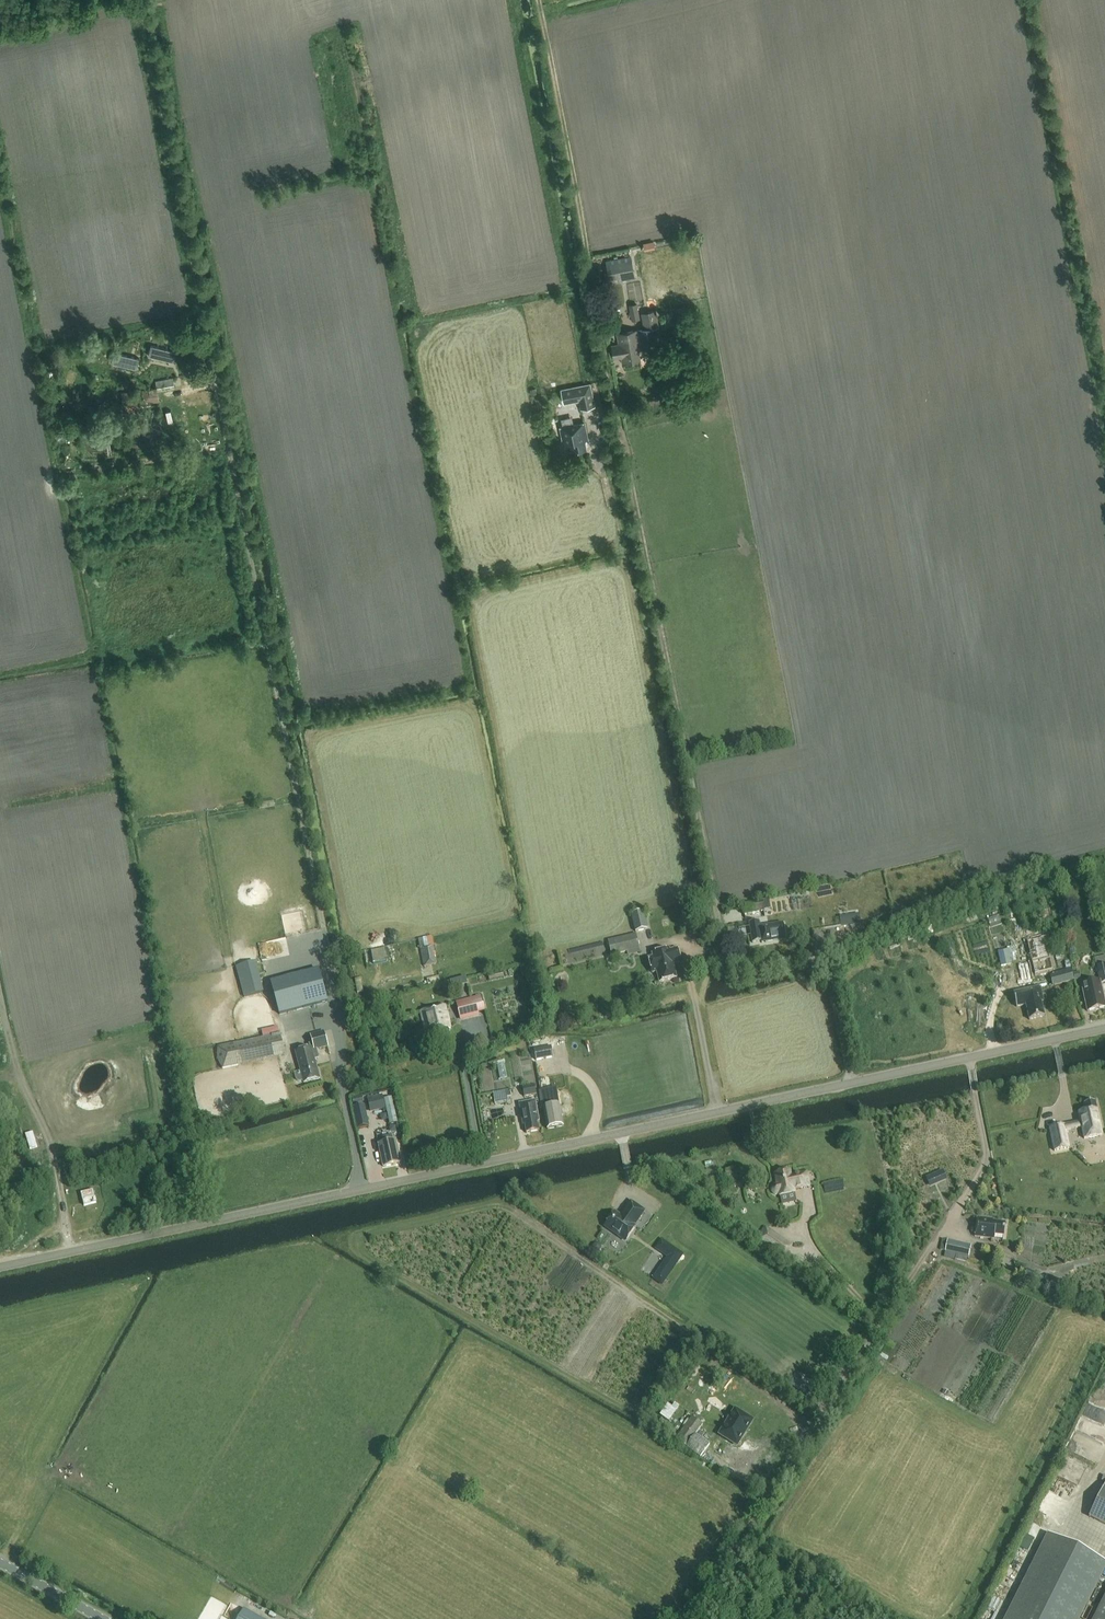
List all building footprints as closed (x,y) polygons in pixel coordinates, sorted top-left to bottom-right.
[(631,255),(606,260),(610,282),(635,277),(631,255)] [(640,319),(637,304),(629,305),(632,321),(640,319)] [(687,314),(686,307),(677,309),(678,316),(687,314)] [(641,312),(644,329),(637,331),(617,335),(619,343),(611,344),(614,359),(621,357),(622,363),(640,359),(638,345),(641,345),(642,350),(644,349),(645,355),(660,352),(655,327),(659,327),(656,310),(641,312)] [(151,344),(148,355),(170,360),(172,349),(151,344)] [(118,352),(116,363),(137,368),(139,357),(118,352)] [(175,387),(173,377),(148,381),(151,402),(160,400),(158,390),(175,387)] [(591,382),(561,388),(564,403),(579,400),(580,408),(595,405),(591,382)] [(124,405),(137,403),(135,391),(122,394),(124,405)] [(563,445),(569,444),(571,452),(587,449),(585,440),(588,439),(584,422),(574,425),(572,416),(561,418),(563,425),(559,426),(563,445)] [(762,900),(742,904),(744,915),(764,911),(762,900)] [(644,911),(631,914),(635,932),(648,929),(644,911)] [(759,921),(749,922),(752,943),(761,941),(761,943),(785,939),(782,923),(759,926),(759,921)] [(636,933),(608,940),(612,956),(627,952),(626,947),(639,944),(636,933)] [(432,937),(419,939),(423,966),(437,964),(432,937)] [(370,949),(372,962),(386,961),(384,947),(370,949)] [(682,963),(679,949),(670,951),(670,950),(652,954),(652,957),(648,958),(652,974),(657,972),(659,983),(677,978),(674,965),(682,963)] [(1032,963),(1035,975),(1052,971),(1049,958),(1032,963)] [(1104,983),(1104,958),(1095,960),(1100,981),(1082,985),(1088,1012),(1104,1008),(1104,1003),(1104,997),(1103,988),(1102,988),(1101,984),(1104,983)] [(1071,968),(1052,973),(1055,985),(1074,980),(1071,968)] [(271,982),(280,1014),(326,1001),(318,970),(271,982)] [(489,981),(503,978),(502,970),(488,973),(489,981)] [(814,976),(809,978),(811,986),(817,984),(814,976)] [(1030,1020),(1045,1017),(1042,1002),(1044,1001),(1041,991),(1029,993),(1028,990),(1014,993),(1017,1007),(1027,1005),(1030,1020)] [(482,996),(456,1002),(460,1019),(479,1014),(479,1013),(485,1011),(482,996)] [(439,1042),(450,1039),(448,1029),(450,1029),(445,1006),(421,1012),(427,1037),(437,1035),(439,1042)] [(320,1078),(315,1058),(319,1057),(317,1049),(328,1046),(324,1031),(311,1034),(313,1043),(309,1044),(310,1048),(296,1052),(301,1071),(294,1073),(295,1078),(296,1079),(297,1080),(298,1081),(300,1082),(303,1081),(303,1083),(320,1078)] [(217,1059),(222,1069),(285,1055),(280,1033),(218,1047),(217,1059)] [(551,1046),(534,1049),(536,1060),(553,1057),(551,1046)] [(495,1088),(495,1080),(506,1079),(505,1061),(483,1062),(484,1088),(495,1088)] [(535,1085),(522,1087),(524,1097),(536,1095),(535,1085)] [(506,1090),(493,1092),(495,1105),(508,1103),(506,1090)] [(382,1095),(368,1099),(370,1111),(385,1107),(382,1095)] [(557,1098),(542,1101),(547,1129),(563,1126),(561,1117),(563,1115),(562,1111),(560,1110),(559,1104),(558,1104),(557,1098)] [(1086,1111),(1079,1112),(1084,1139),(1102,1135),(1095,1101),(1084,1103),(1086,1111)] [(527,1133),(539,1131),(538,1122),(539,1122),(536,1102),(520,1104),(524,1125),(525,1125),(527,1133)] [(353,1108),(358,1129),(369,1126),(365,1105),(353,1108)] [(391,1122),(398,1120),(396,1112),(388,1114),(391,1122)] [(1069,1148),(1064,1125),(1050,1128),(1054,1151),(1069,1148)] [(396,1141),(379,1145),(384,1167),(401,1163),(396,1141)] [(728,1188),(743,1184),(739,1167),(725,1170),(728,1188)] [(930,1186),(947,1179),(943,1170),(927,1178),(930,1186)] [(794,1190),(809,1187),(806,1173),(791,1177),(790,1172),(775,1175),(777,1185),(776,1185),(773,1186),(772,1188),(771,1190),(772,1192),(773,1194),(775,1195),(778,1195),(779,1195),(779,1197),(795,1194),(794,1190)] [(79,1192),(83,1206),(97,1202),(94,1188),(79,1192)] [(634,1225),(644,1210),(631,1202),(622,1217),(615,1213),(605,1227),(627,1241),(636,1226),(634,1225)] [(1003,1236),(1005,1223),(988,1221),(988,1219),(977,1218),(974,1236),(994,1238),(994,1235),(1003,1236)] [(971,1245),(947,1239),(945,1251),(956,1253),(955,1260),(967,1263),(971,1245)] [(683,1255),(661,1240),(655,1248),(667,1257),(653,1278),(662,1285),(683,1255)] [(1027,1271),(1024,1277),(1032,1281),(1035,1275),(1027,1271)] [(1047,1287),(1061,1291),(1064,1279),(1050,1275),(1047,1287)] [(820,1392),(813,1403),(818,1407),(826,1396),(820,1392)] [(735,1410),(720,1434),(737,1445),(752,1420),(735,1410)] [(692,1417),(675,1439),(700,1457),(709,1444),(695,1434),(702,1424),(692,1417)] [(732,1459),(729,1466),(746,1475),(759,1449),(744,1441),(739,1451),(728,1446),(723,1454),(732,1459)] [(1104,1525),(1104,1486),(1089,1517),(1104,1525)] [(1019,1545),(1028,1548),(1033,1537),(1024,1533),(1019,1545)] [(1048,1534),(1005,1618),(1079,1618),(1104,1568),(1104,1563),(1048,1534)] [(1093,1618),(1104,1618),(1104,1596),(1093,1618)] [(243,1609),(238,1618),(262,1618),(243,1609)]
